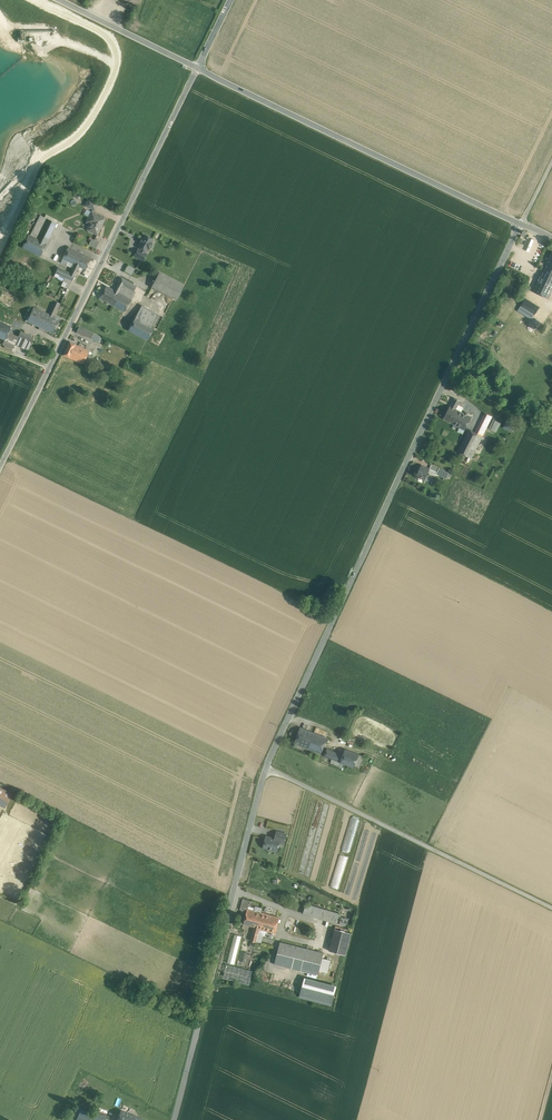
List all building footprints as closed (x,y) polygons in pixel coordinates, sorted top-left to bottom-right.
[(97,204),(88,199),(85,205),(94,210),(97,204)] [(100,216),(91,211),(86,221),(87,221),(86,223),(89,225),(87,230),(97,235),(101,228),(100,227),(103,222),(105,218),(101,216),(100,215),(100,216)] [(56,223),(40,215),(30,235),(46,243),(56,223)] [(30,235),(28,234),(22,247),(40,256),(46,243),(30,235)] [(145,235),(142,239),(141,238),(141,239),(140,241),(139,242),(140,243),(138,247),(141,248),(140,250),(144,253),(145,251),(146,251),(152,239),(145,235)] [(99,242),(92,238),(88,245),(95,248),(99,242)] [(91,257),(68,246),(62,258),(74,264),(70,273),(74,275),(79,266),(85,269),(91,257)] [(140,250),(138,249),(134,255),(143,260),(146,254),(140,250)] [(533,291),(547,298),(551,288),(551,251),(533,291)] [(135,269),(128,264),(124,271),(131,275),(135,269)] [(70,273),(58,267),(55,273),(65,277),(72,281),(74,275),(70,273)] [(184,285),(159,272),(151,287),(176,300),(184,285)] [(136,286),(121,277),(114,290),(119,293),(112,305),(124,312),(136,292),(134,291),(136,286)] [(114,290),(106,286),(99,298),(112,305),(119,293),(114,290)] [(539,307),(525,298),(520,306),(534,315),(539,307)] [(54,301),(49,312),(48,314),(53,316),(59,303),(54,301)] [(163,317),(142,305),(135,317),(154,327),(157,329),(163,317)] [(48,314),(33,307),(27,321),(42,328),(48,314)] [(53,316),(48,314),(42,328),(53,333),(59,319),(53,316)] [(135,317),(128,330),(147,340),(154,327),(135,317)] [(0,322),(0,338),(5,340),(4,341),(14,345),(18,338),(17,338),(8,333),(11,327),(0,322)] [(98,335),(79,326),(76,332),(96,341),(98,335)] [(34,337),(20,331),(17,338),(18,338),(30,344),(34,337)] [(78,346),(70,341),(63,355),(72,359),(78,346)] [(78,346),(72,359),(83,364),(89,351),(78,346)] [(461,387),(455,383),(452,388),(458,392),(461,387)] [(455,398),(443,418),(451,423),(459,410),(463,413),(463,412),(462,411),(457,407),(460,401),(455,398)] [(463,413),(459,410),(451,423),(465,431),(472,418),(463,413)] [(486,414),(476,434),(482,437),(492,418),(486,414)] [(488,428),(496,432),(501,423),(493,419),(488,428)] [(513,426),(506,422),(503,428),(511,432),(513,426)] [(476,434),(469,431),(458,452),(471,459),(482,437),(476,434)] [(430,470),(422,466),(417,474),(421,476),(420,478),(425,480),(430,470)] [(449,473),(439,468),(437,472),(436,474),(446,479),(449,473)] [(310,732),(300,728),(295,743),(304,746),(310,732)] [(327,738),(310,732),(304,746),(321,753),(327,738)] [(343,755),(327,749),(324,756),(332,759),(340,762),(343,755)] [(343,755),(340,762),(344,763),(354,767),(359,754),(345,749),(343,755)] [(359,754),(354,767),(358,769),(363,756),(359,754)] [(0,788),(0,805),(4,807),(11,794),(0,788)] [(286,834),(277,831),(275,838),(280,840),(280,843),(284,844),(286,834)] [(275,838),(266,836),(263,847),(268,849),(269,847),(276,849),(278,845),(279,845),(280,843),(280,840),(275,838)] [(250,901),(243,899),(241,906),(248,908),(248,907),(250,901)] [(339,914),(306,904),(303,913),(336,923),(338,917),(339,914)] [(254,911),(248,909),(248,908),(241,906),(240,909),(242,910),(241,912),(246,913),(243,924),(254,927),(257,928),(261,913),(254,911)] [(279,918),(261,913),(257,928),(260,928),(275,932),(279,918)] [(348,918),(341,916),(341,915),(339,914),(338,917),(341,918),(340,920),(339,924),(346,926),(348,918)] [(257,928),(254,927),(251,940),(256,941),(260,928),(257,928)] [(351,933),(335,929),(329,951),(346,955),(351,933)] [(234,935),(227,962),(234,964),(241,936),(234,935)] [(306,949),(280,942),(274,964),(318,975),(319,970),(322,958),(324,953),(309,949),(306,949)] [(331,960),(322,958),(319,970),(328,972),(331,960)] [(226,964),(223,979),(248,985),(252,971),(226,964)] [(335,988),(305,980),(300,996),(330,1004),(335,988)] [(81,1109),(77,1119),(106,1119),(97,1116),(81,1109)] [(121,1111),(117,1119),(142,1119),(121,1111)]
